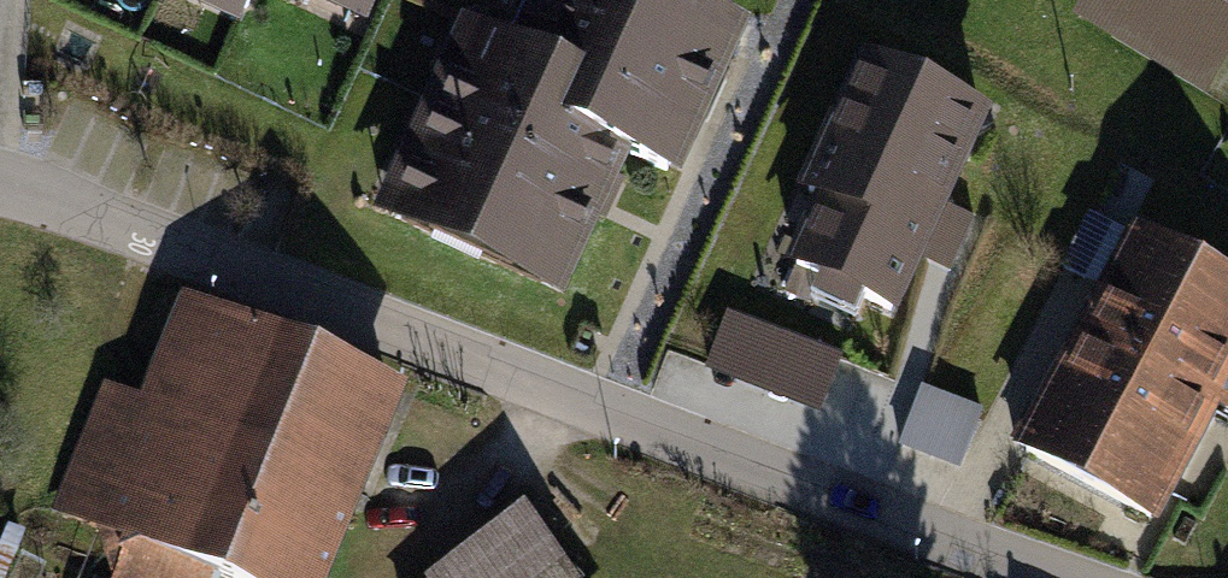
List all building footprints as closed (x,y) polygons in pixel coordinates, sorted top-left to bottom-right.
[(509,45),(657,112),(636,159),(672,176),(735,37),(653,0),(529,0),(509,45)] [(1200,0),(1090,0),(1079,17),(1209,96),(1227,65),(1227,17),(1200,0)] [(636,159),(657,112),(509,45),(489,37),(408,216),(561,285),(620,154),(636,159)] [(998,122),(868,64),(807,201),(821,208),(790,277),(905,328),(998,122)] [(1136,240),(1126,259),(1082,341),(1220,413),(1227,417),(1227,286),(1136,240)] [(56,509),(222,577),(331,577),(403,404),(184,313),(145,407),(105,391),(56,509)] [(844,360),(731,318),(709,376),(822,418),(844,360)] [(1220,413),(1082,341),(1030,440),(1019,461),(1156,534),(1220,413)] [(986,411),(926,390),(905,451),(965,471),(986,411)] [(533,512),(437,577),(579,577),(533,512)]
